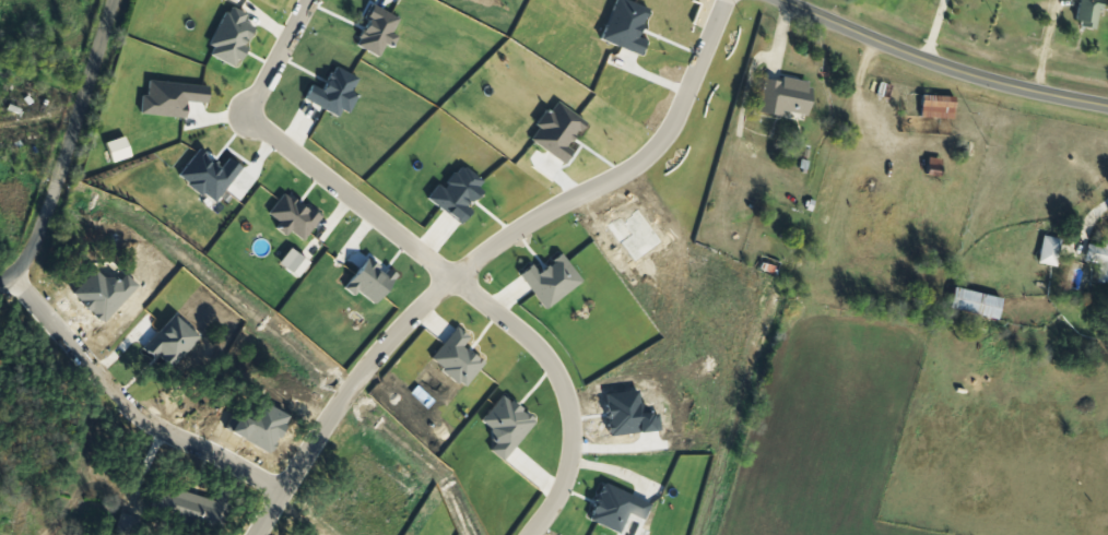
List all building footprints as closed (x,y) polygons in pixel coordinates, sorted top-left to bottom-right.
[(1106,0),(1083,0),(1078,24),(1100,29),(1106,0)] [(817,84),(767,75),(761,110),(811,119),(817,84)] [(1061,265),(1062,238),(1044,238),(1044,265),(1061,265)] [(1092,241),(1089,263),(1103,265),(1100,283),(1107,284),(1107,244),(1092,241)] [(1006,298),(958,287),(953,309),(1001,320),(1006,298)] [(219,490),(217,499),(159,485),(152,514),(224,530),(232,493),(219,490)]
